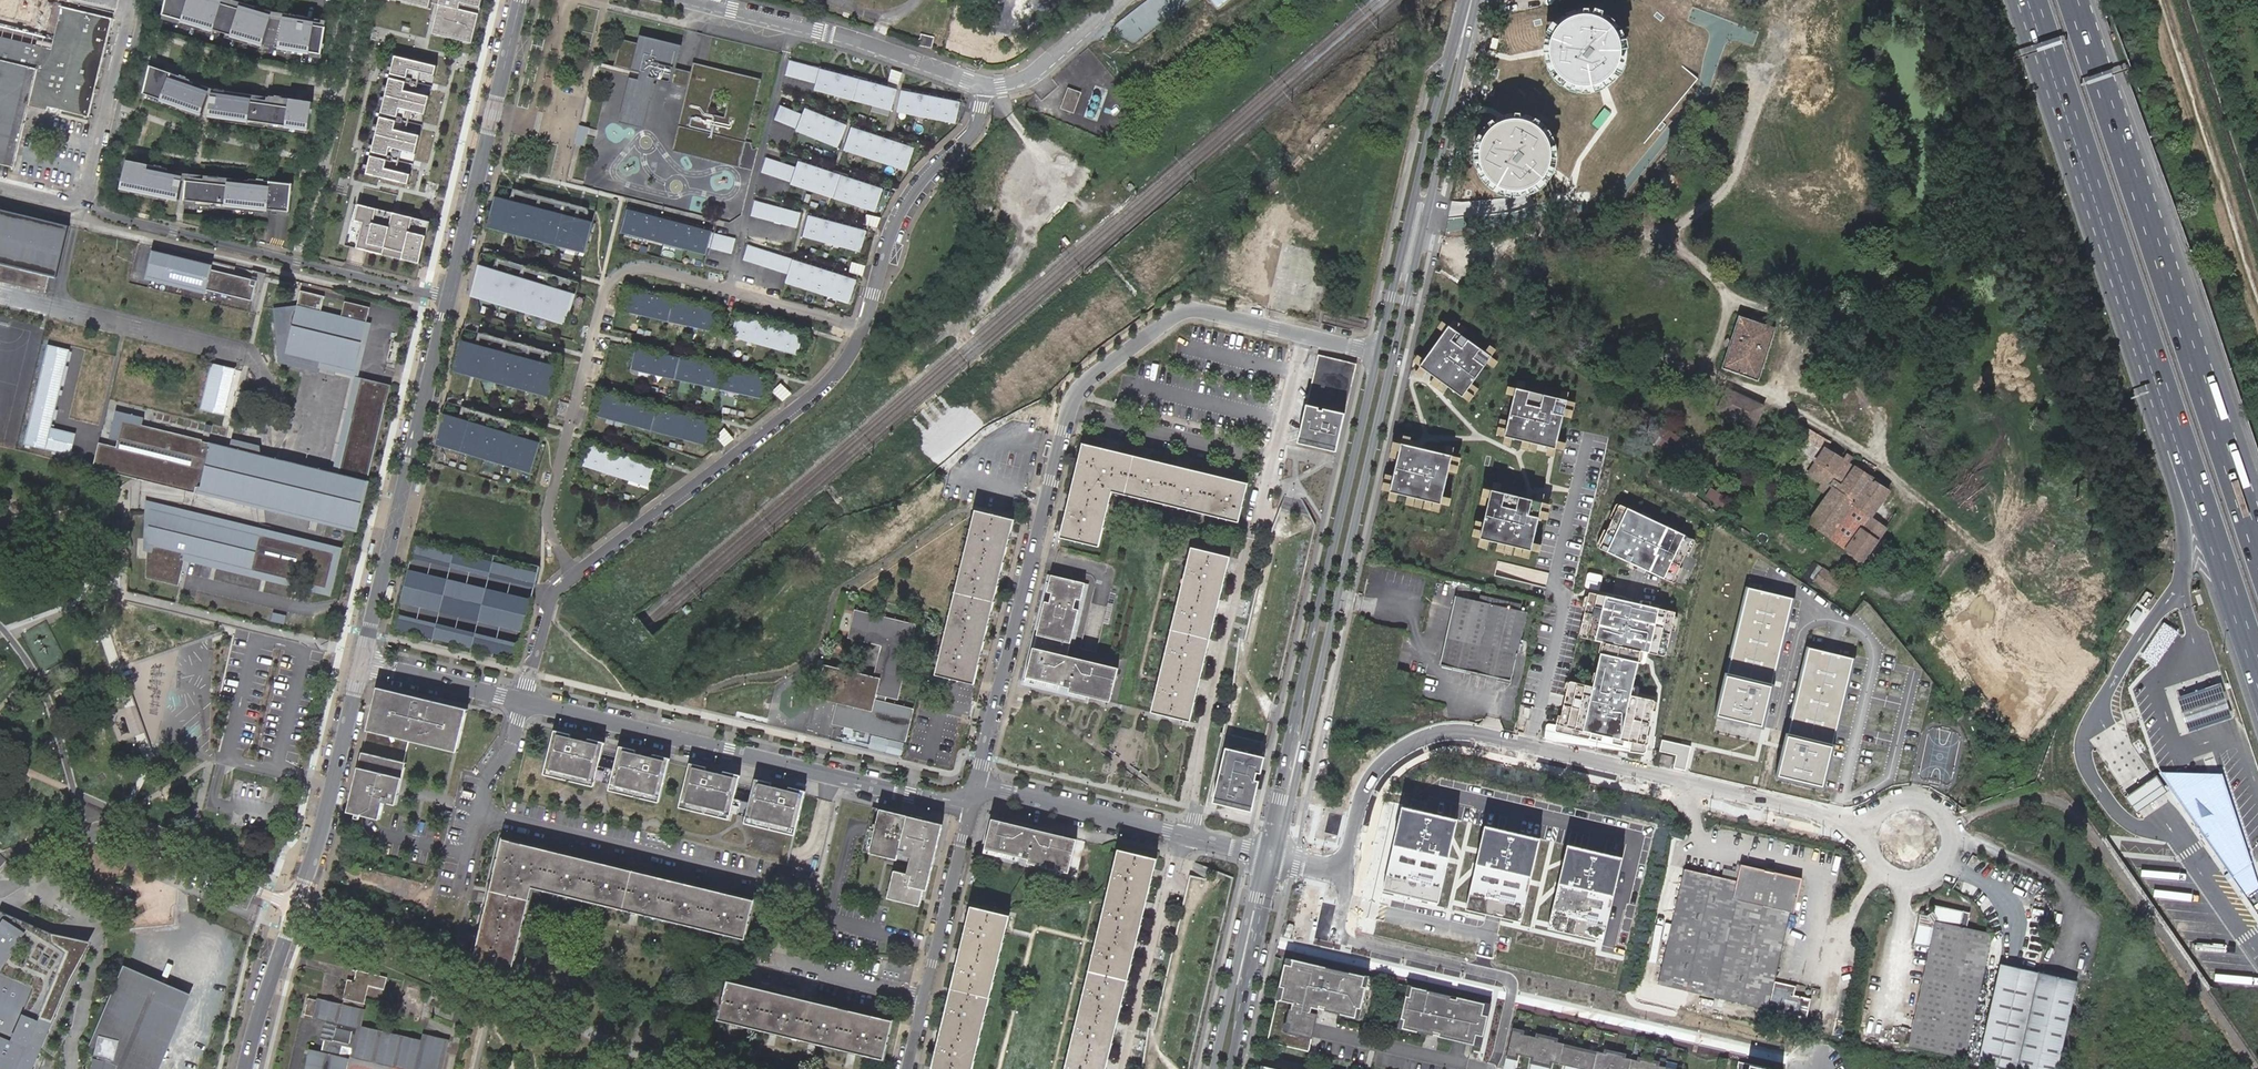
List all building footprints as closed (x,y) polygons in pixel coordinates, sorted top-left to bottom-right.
[(34,23),(39,0),(0,0),(0,16),(34,23)] [(200,0),(166,0),(161,17),(263,48),(270,22),(200,0)] [(431,26),(472,35),(480,0),(437,0),(431,26)] [(12,173),(28,109),(89,123),(112,25),(73,15),(60,63),(33,57),(29,54),(7,48),(1,48),(0,51),(0,170),(12,173)] [(1611,85),(1620,79),(1627,70),(1631,60),(1632,48),(1628,36),(1621,27),(1611,20),(1599,18),(1587,19),(1577,24),(1568,32),(1563,43),(1561,54),(1564,65),(1569,75),(1578,82),(1588,87),(1600,88),(1611,85)] [(326,31),(283,23),(278,49),(321,57),(326,31)] [(918,45),(930,48),(932,37),(920,34),(918,45)] [(693,73),(681,70),(687,47),(645,37),(643,44),(623,39),(616,67),(636,73),(624,122),(644,127),(656,80),(690,88),(674,151),(744,169),(766,81),(696,63),(693,73)] [(432,73),(434,63),(392,53),(388,72),(394,73),(394,77),(387,75),(379,111),(385,112),(385,116),(378,114),(370,150),(376,152),(375,155),(369,153),(365,172),(407,182),(409,172),(395,169),(400,148),(414,151),(418,133),(404,129),(409,109),(423,112),(427,94),(413,90),(418,70),(432,73)] [(897,88),(821,68),(789,60),(785,77),(816,85),(814,92),(891,113),(897,88)] [(142,94),(200,115),(207,96),(168,82),(171,74),(149,66),(142,94)] [(1084,90),(1071,86),(1065,106),(1077,110),(1084,90)] [(960,101),(902,90),(898,113),(955,124),(960,101)] [(307,132),(311,105),(289,101),(288,109),(211,97),(208,117),(307,132)] [(801,115),(780,106),(774,120),(795,130),(801,115)] [(847,125),(807,109),(798,132),(838,148),(847,125)] [(1539,189),(1549,182),(1556,174),(1560,163),(1560,151),(1557,140),(1549,130),(1539,124),(1528,121),(1516,122),(1505,127),(1497,136),(1491,146),(1490,158),(1492,169),(1498,178),(1506,186),(1517,190),(1528,191),(1539,189)] [(589,145),(590,127),(582,126),(581,144),(589,145)] [(917,148),(852,127),(845,150),(909,171),(917,148)] [(798,160),(796,168),(765,158),(761,171),(792,181),(791,184),(876,211),(884,187),(798,160)] [(118,188),(176,200),(181,182),(145,174),(147,166),(125,162),(118,188)] [(287,214),(291,187),(268,184),(267,192),(185,182),(182,202),(287,214)] [(594,223),(494,197),(487,226),(586,252),(594,223)] [(803,213),(755,200),(751,216),(798,228),(803,213)] [(420,260),(429,219),(358,202),(355,218),(350,217),(344,243),(350,244),(351,237),(368,241),(366,248),(420,260)] [(737,236),(627,208),(620,233),(705,255),(707,247),(732,254),(737,236)] [(46,293),(50,276),(57,278),(69,226),(0,209),(0,282),(46,293)] [(867,230),(808,215),(803,238),(861,253),(867,230)] [(857,278),(794,260),(747,244),(742,259),(789,275),(786,285),(849,304),(857,278)] [(214,265),(156,251),(149,281),(207,295),(208,291),(253,301),(258,280),(213,269),(214,265)] [(866,274),(868,265),(855,263),(853,272),(866,274)] [(575,294),(477,265),(467,296),(565,325),(575,294)] [(723,309),(629,288),(623,311),(717,333),(723,309)] [(274,308),(279,363),(319,373),(321,368),(359,377),(372,323),(367,321),(371,307),(346,301),(342,315),(322,311),(325,297),(301,291),(298,305),(296,305),(296,306),(274,308)] [(806,333),(739,315),(733,338),(800,356),(806,333)] [(1740,316),(1722,369),(1759,381),(1777,328),(1740,316)] [(1490,356),(1447,325),(1417,366),(1461,397),(1490,356)] [(560,365),(457,341),(449,376),(552,400),(560,365)] [(56,428),(71,348),(48,344),(29,446),(75,454),(79,432),(56,428)] [(769,377),(636,348),(631,369),(764,398),(769,377)] [(1357,364),(1317,355),(1298,447),(1337,455),(1357,364)] [(216,362),(203,409),(229,416),(242,370),(216,362)] [(391,385),(362,377),(337,474),(260,455),(262,446),(233,439),(230,448),(142,426),(144,418),(117,411),(110,438),(120,440),(118,447),(99,442),(93,466),(112,471),(112,473),(346,530),(353,532),(360,534),(372,482),(367,481),(391,385)] [(1566,400),(1514,387),(1502,436),(1554,449),(1566,400)] [(1762,408),(1727,390),(1716,410),(1752,428),(1762,408)] [(713,423),(601,392),(595,415),(707,446),(713,423)] [(1752,428),(1716,410),(1714,413),(1750,432),(1752,428)] [(543,443),(442,413),(433,445),(534,474),(543,443)] [(1712,413),(1709,420),(1723,429),(1727,422),(1712,413)] [(1107,487),(1232,514),(1240,477),(1078,440),(1056,533),(1093,542),(1107,487)] [(1448,455),(1398,443),(1386,493),(1437,504),(1448,455)] [(659,467),(589,444),(582,466),(652,488),(659,467)] [(1876,542),(1861,531),(1886,498),(1867,483),(1868,481),(1825,450),(1810,471),(1821,480),(1817,486),(1827,494),(1808,520),(1862,560),(1876,542)] [(1695,469),(1699,471),(1704,461),(1693,456),(1688,466),(1695,469)] [(1700,483),(1705,474),(1699,471),(1695,469),(1690,479),(1700,483)] [(1540,502),(1488,490),(1476,539),(1529,551),(1540,502)] [(148,501),(147,501),(145,501),(146,577),(179,586),(185,561),(334,595),(344,549),(148,501)] [(1702,539),(1625,503),(1604,548),(1682,584),(1702,539)] [(1896,514),(1881,504),(1861,531),(1876,542),(1896,514)] [(967,681),(1006,517),(971,508),(931,672),(967,681)] [(538,571),(413,542),(391,633),(516,663),(538,571)] [(1147,706),(1183,714),(1223,550),(1187,542),(1147,706)] [(1810,577),(1833,593),(1842,581),(1819,565),(1810,577)] [(1076,596),(1079,579),(1046,571),(1042,588),(1047,589),(1044,599),(1040,597),(1021,677),(1055,685),(1056,681),(1066,683),(1065,687),(1106,697),(1114,663),(1073,654),(1072,658),(1062,656),(1073,606),(1068,605),(1071,595),(1076,596)] [(1619,699),(1569,687),(1563,713),(1639,730),(1669,599),(1591,581),(1573,660),(1625,672),(1619,699)] [(1793,598),(1747,587),(1727,672),(1716,716),(1762,727),(1773,683),(1793,598)] [(1455,597),(1440,668),(1511,683),(1526,613),(1455,597)] [(834,724),(902,740),(909,710),(894,706),(913,627),(855,613),(849,638),(883,645),(875,678),(847,671),(841,694),(839,704),(834,724)] [(1854,656),(1808,645),(1788,730),(1777,775),(1823,786),(1833,741),(1854,656)] [(821,686),(818,699),(839,704),(841,694),(847,671),(825,666),(824,671),(834,673),(830,688),(821,686)] [(824,671),(821,686),(830,688),(834,673),(824,671)] [(2202,687),(2175,695),(2186,733),(2220,723),(2234,718),(2223,681),(2202,687)] [(377,686),(375,685),(365,728),(367,729),(371,713),(376,715),(379,702),(374,701),(377,686)] [(455,750),(465,707),(377,686),(374,701),(379,702),(376,715),(371,713),(367,729),(365,728),(359,750),(362,751),(356,777),(361,778),(357,794),(349,792),(345,809),(377,817),(381,800),(393,803),(396,792),(393,791),(406,738),(455,750)] [(602,743),(560,733),(552,767),(593,778),(602,743)] [(1662,740),(1660,751),(1677,755),(1674,768),(1687,771),(1693,746),(1662,740)] [(1265,752),(1227,743),(1215,797),(1253,806),(1265,752)] [(362,751),(359,750),(349,792),(357,794),(361,778),(356,777),(362,751)] [(666,759),(626,750),(618,784),(658,794),(666,759)] [(1660,759),(1658,771),(1669,773),(1671,762),(1660,759)] [(736,776),(695,766),(688,800),(728,810),(736,776)] [(2230,774),(2164,773),(2166,776),(2177,790),(2257,906),(2257,871),(2230,774)] [(2177,790),(2166,776),(2134,798),(2143,812),(2177,790)] [(801,792),(760,781),(751,820),(793,831),(801,792)] [(1458,820),(1403,806),(1395,839),(1382,890),(1437,904),(1450,853),(1458,820)] [(944,824),(881,809),(872,852),(898,858),(888,897),(921,905),(924,887),(929,889),(944,824)] [(1066,870),(1074,836),(1033,826),(1032,831),(1022,828),(1023,824),(989,816),(981,850),(1015,858),(1016,853),(1026,855),(1025,860),(1066,870)] [(1545,838),(1490,824),(1482,856),(1469,907),(1524,921),(1536,871),(1545,838)] [(530,886),(742,938),(751,899),(500,837),(471,962),(509,972),(530,886)] [(1627,857),(1572,843),(1564,875),(1551,926),(1606,940),(1619,890),(1627,857)] [(1154,860),(1118,850),(1065,1068),(1103,1068),(1154,860)] [(1784,944),(1788,927),(1792,913),(1795,914),(1803,879),(1743,866),(1739,882),(1687,870),(1661,986),(1809,1019),(1813,999),(1795,995),(1797,987),(1776,982),(1784,944)] [(967,904),(929,1068),(968,1068),(1005,913),(967,904)] [(1903,1046),(1957,1059),(1961,1059),(1988,937),(1963,930),(1967,913),(1931,906),(1929,913),(1923,917),(1916,915),(1909,945),(1925,949),(1903,1046)] [(84,948),(3,914),(0,920),(0,1068),(3,1068),(33,1068),(84,948)] [(122,959),(83,1042),(88,1045),(92,1027),(109,1031),(107,1040),(114,1042),(108,1068),(110,1068),(143,1068),(181,987),(122,959)] [(1354,1019),(1360,995),(1356,995),(1361,977),(1283,959),(1263,1043),(1305,1053),(1315,1010),(1354,1019)] [(1999,965),(1977,1061),(2014,1068),(2057,1068),(2077,983),(2060,979),(2015,969),(1999,965)] [(346,979),(342,998),(364,1003),(368,985),(383,988),(385,976),(356,969),(353,981),(346,979)] [(888,1021),(724,981),(715,1020),(879,1060),(888,1021)] [(1476,1047),(1486,1006),(1408,988),(1404,1005),(1401,1004),(1395,1027),(1476,1047)] [(423,1038),(422,1043),(358,1027),(362,1011),(340,1005),(306,997),(302,1012),(327,1018),(320,1051),(339,1056),(342,1045),(353,1048),(352,1053),(413,1068),(439,1068),(445,1043),(423,1038)] [(364,1003),(342,998),(340,1005),(362,1011),(364,1003)] [(92,1027),(88,1045),(83,1068),(108,1068),(114,1042),(107,1040),(109,1031),(92,1027)] [(1602,1052),(1602,1054),(1593,1052),(1593,1054),(1559,1047),(1560,1045),(1551,1042),(1551,1041),(1534,1037),(1534,1039),(1518,1035),(1518,1033),(1508,1031),(1501,1063),(1499,1068),(1510,1068),(1513,1055),(1529,1059),(1527,1068),(1545,1068),(1547,1063),(1562,1067),(1561,1068),(1661,1068),(1652,1066),(1652,1064),(1636,1060),(1635,1062),(1619,1058),(1619,1056),(1602,1052)] [(320,1051),(311,1049),(306,1068),(347,1068),(350,1059),(339,1056),(320,1051)]
